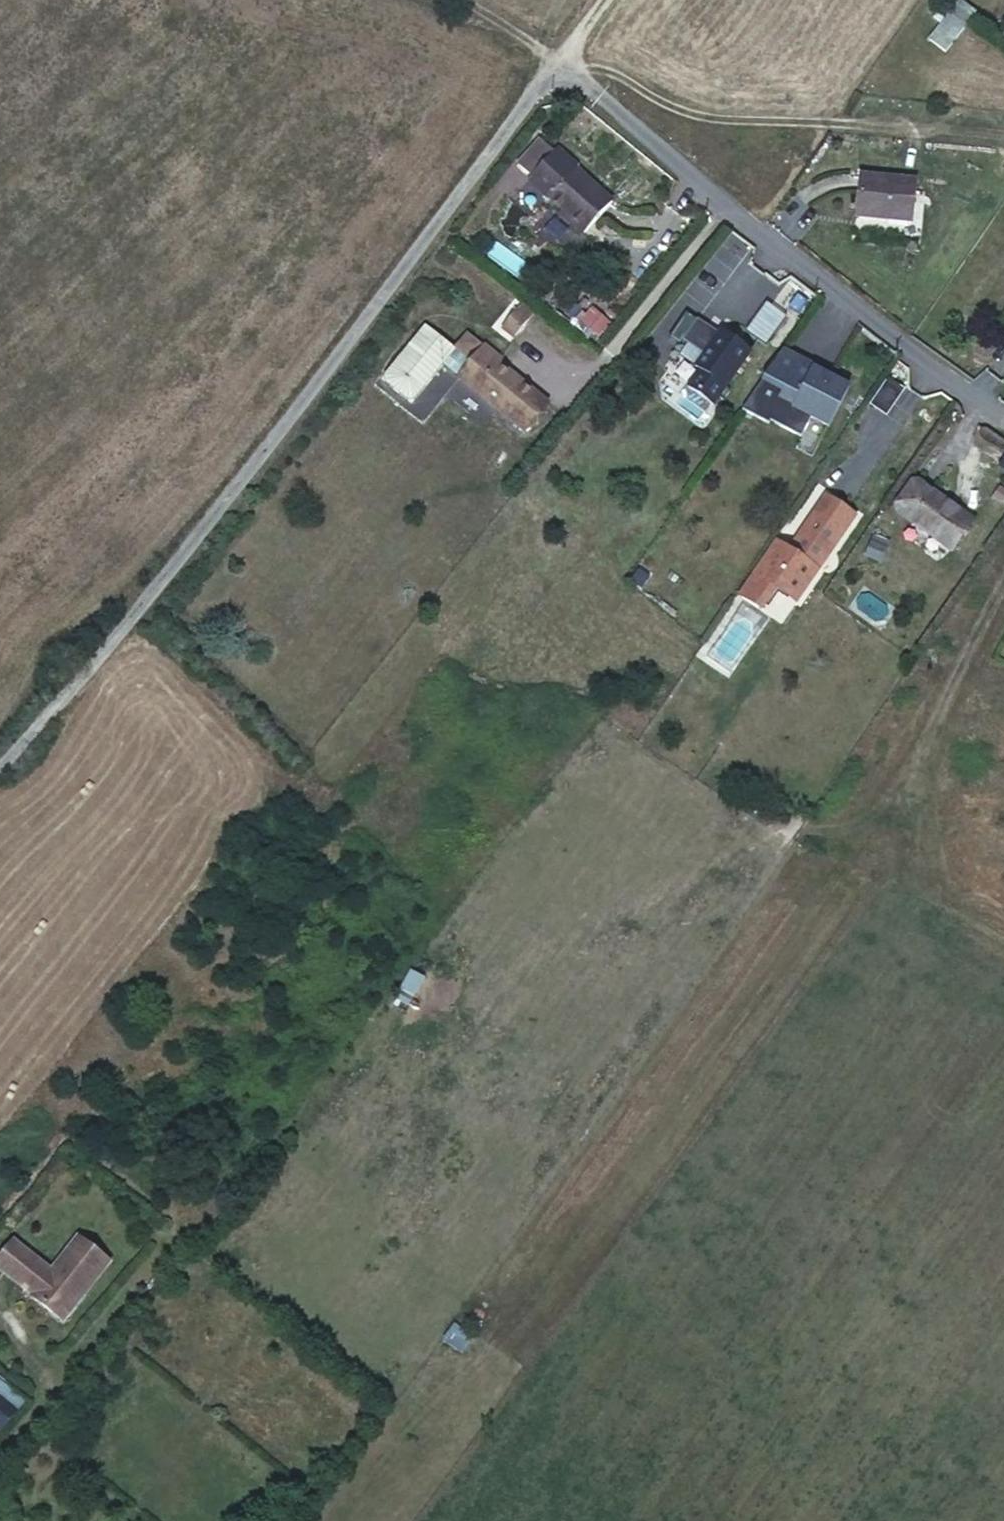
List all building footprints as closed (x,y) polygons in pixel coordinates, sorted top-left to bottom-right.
[(964,2),(937,41),(955,54),(982,15),(964,2)] [(587,228),(615,197),(578,164),(580,162),(559,143),(532,174),(576,213),(573,216),(587,228)] [(917,186),(861,182),(858,220),(913,225),(917,186)] [(517,301),(503,330),(517,337),(532,308),(517,301)] [(592,306),(580,321),(599,336),(611,321),(592,306)] [(754,342),(726,320),(703,347),(709,351),(691,375),(715,393),(754,342)] [(410,396),(437,360),(523,424),(545,395),(491,355),(494,351),(478,339),(476,341),(460,329),(448,344),(417,321),(378,373),(379,379),(403,397),(410,396)] [(821,365),(786,350),(768,376),(744,411),(772,423),(773,420),(805,434),(814,415),(832,423),(848,387),(819,373),(821,365)] [(940,466),(919,496),(972,533),(994,503),(940,466)] [(866,503),(837,483),(803,533),(790,524),(755,576),(775,590),(792,565),(813,580),(866,503)] [(0,1253),(0,1254),(32,1279),(35,1275),(41,1280),(36,1286),(68,1311),(115,1251),(84,1226),(56,1260),(18,1230),(0,1253)] [(10,1388),(0,1380),(0,1400),(10,1388)] [(0,1400),(0,1417),(5,1420),(23,1398),(10,1388),(0,1400)]
